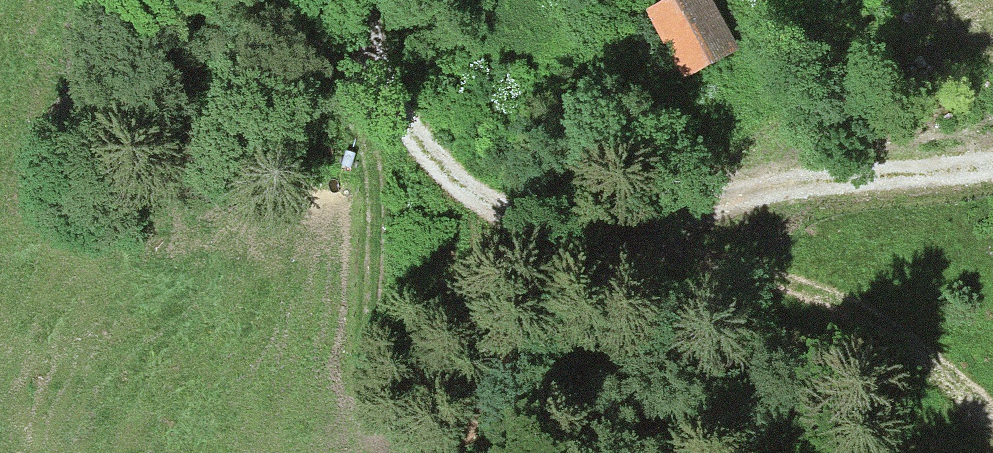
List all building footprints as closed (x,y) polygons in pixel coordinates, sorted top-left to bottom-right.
[(706,0),(671,0),(651,11),(684,68),(730,42),(706,0)]
